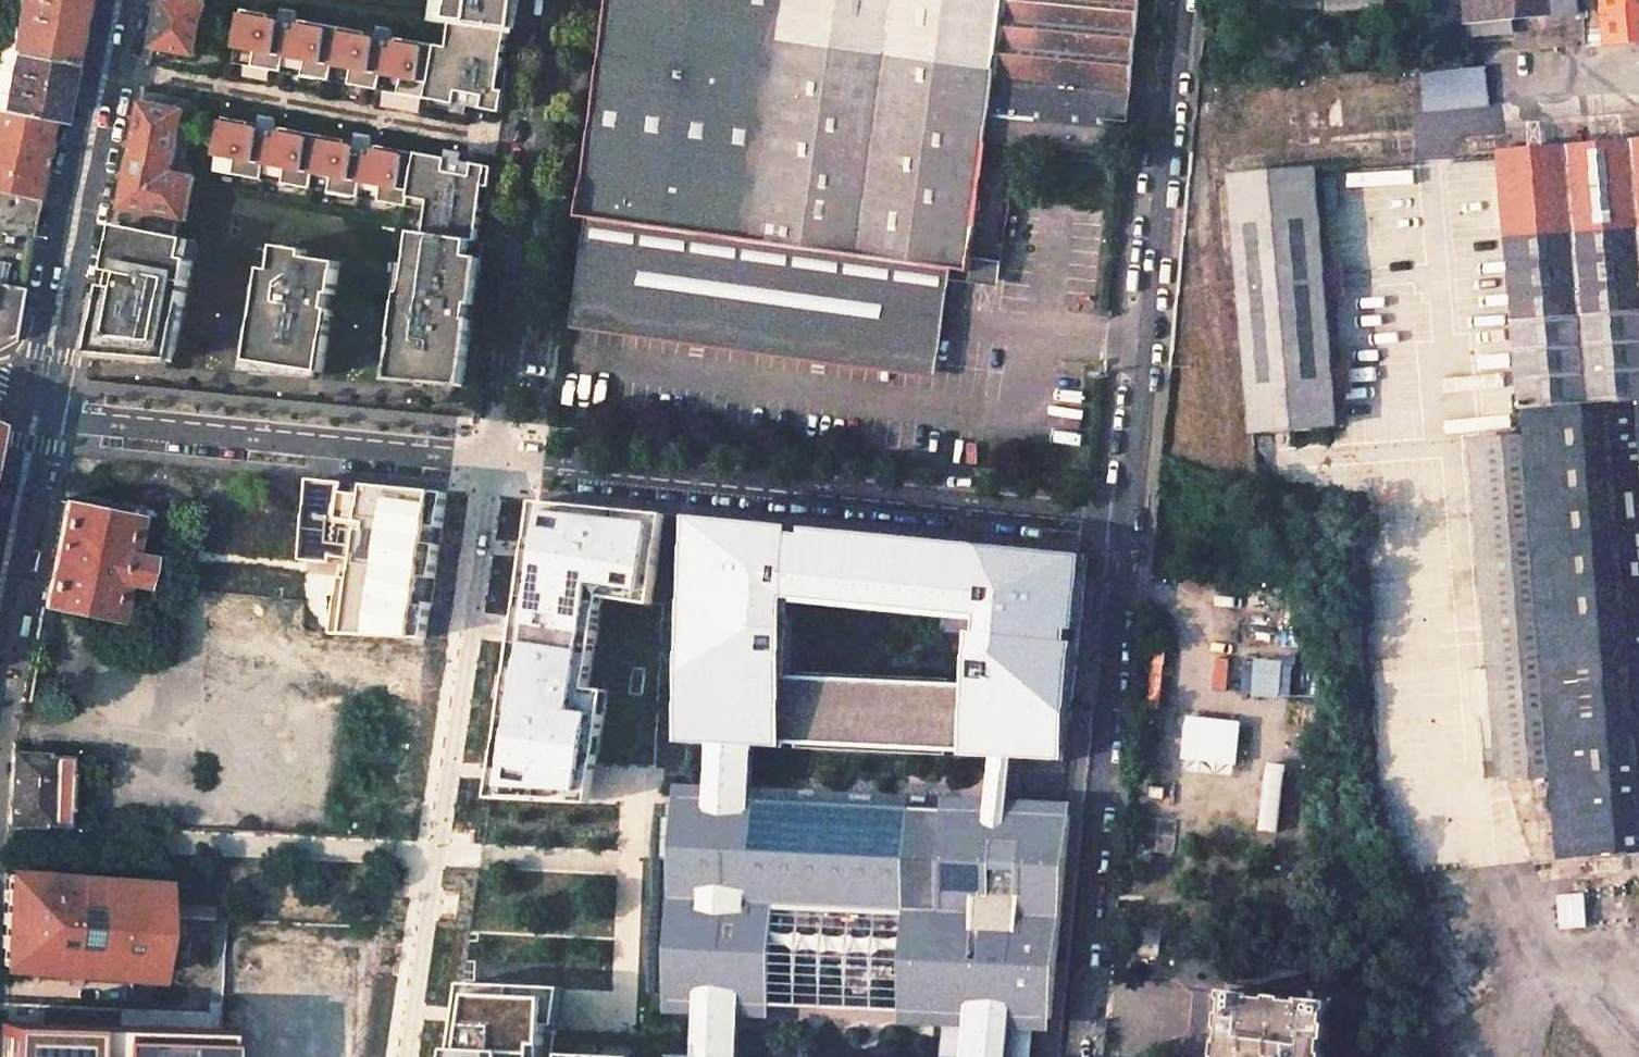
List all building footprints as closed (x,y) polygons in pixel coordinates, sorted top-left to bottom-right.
[(6,17),(0,16),(0,25),(4,26),(0,47),(0,50),(2,51),(61,61),(73,0),(9,0),(6,17)] [(152,49),(195,57),(205,4),(203,3),(203,0),(161,0),(152,49)] [(242,10),(232,63),(455,105),(454,113),(469,116),(471,108),(503,114),(519,0),(439,0),(439,2),(454,4),(449,48),(392,38),(393,29),(378,27),(376,35),(295,20),(297,11),(281,8),(280,17),(242,10)] [(578,217),(587,219),(729,239),(762,0),(608,0),(578,217)] [(729,239),(951,269),(971,272),(973,258),(987,152),(987,143),(996,77),(1007,0),(762,0),(729,239)] [(996,77),(987,143),(1107,154),(1110,122),(1129,123),(1142,0),(1007,0),(996,77)] [(1467,22),(1579,12),(1578,0),(1465,0),(1467,22)] [(1601,45),(1638,41),(1638,0),(1598,0),(1601,45)] [(0,63),(0,108),(50,118),(61,61),(2,51),(0,63)] [(1486,69),(1420,72),(1422,111),(1488,108),(1486,69)] [(116,226),(91,354),(172,361),(196,241),(183,239),(176,238),(179,221),(186,222),(196,177),(173,173),(185,111),(141,103),(120,209),(146,214),(142,231),(116,226)] [(34,198),(50,118),(0,108),(0,191),(34,198)] [(223,117),(213,171),(418,209),(407,278),(410,279),(408,294),(401,293),(394,339),(397,339),(391,379),(463,385),(484,243),(477,242),(485,187),(492,188),(495,168),(463,162),(464,154),(449,151),(447,159),(223,117)] [(1500,151),(1524,435),(1474,439),(1502,779),(1552,775),(1558,863),(1638,857),(1638,139),(1500,151)] [(1318,165),(1231,172),(1253,434),(1344,427),(1318,165)] [(7,332),(34,198),(0,191),(0,336),(7,332)] [(574,314),(937,364),(951,269),(729,239),(587,219),(574,314)] [(276,250),(266,249),(247,367),(322,373),(331,310),(325,309),(327,294),(334,295),(339,263),(305,258),(306,251),(277,246),(276,250)] [(973,258),(971,272),(1001,275),(1003,261),(973,258)] [(313,480),(303,560),(336,564),(336,558),(356,560),(354,580),(345,579),(339,633),(420,643),(438,492),(367,487),(365,495),(343,493),(344,484),(313,480)] [(62,498),(41,605),(108,616),(116,580),(139,585),(145,555),(122,551),(129,512),(98,505),(62,498)] [(542,499),(493,804),(589,808),(594,781),(611,685),(592,682),(605,606),(651,614),(672,510),(542,499)] [(1016,759),(1067,761),(1088,565),(693,526),(681,747),(710,749),(706,798),(752,799),(756,750),(991,761),(987,811),(1011,812),(1016,759)] [(1252,693),(1285,691),(1283,658),(1250,660),(1252,693)] [(1232,774),(1241,720),(1186,711),(1179,755),(1197,758),(1195,768),(1232,774)] [(68,754),(11,752),(7,823),(65,825),(68,754)] [(1280,828),(1280,761),(1261,761),(1261,828),(1280,828)] [(706,798),(680,797),(675,896),(640,895),(638,941),(674,942),(673,954),(638,953),(637,974),(672,976),(671,1000),(698,1001),(742,1004),(967,1014),(1013,1016),(1051,1018),(1070,815),(1011,812),(987,811),(752,799),(706,798)] [(5,872),(3,908),(0,955),(0,964),(161,976),(168,882),(63,875),(5,872)] [(1161,931),(1143,929),(1141,954),(1158,955),(1161,931)] [(457,982),(453,1056),(636,1056),(557,1054),(558,1019),(560,987),(457,982)] [(1224,990),(1219,1056),(1324,1056),(1329,1001),(1224,990)] [(742,1004),(698,1001),(695,1056),(739,1056),(742,1004)] [(1013,1016),(967,1014),(964,1056),(1009,1056),(1013,1016)] [(0,1020),(0,1056),(90,1056),(85,1056),(86,1023),(0,1020)] [(218,1039),(111,1035),(110,1056),(217,1056),(218,1039)]
